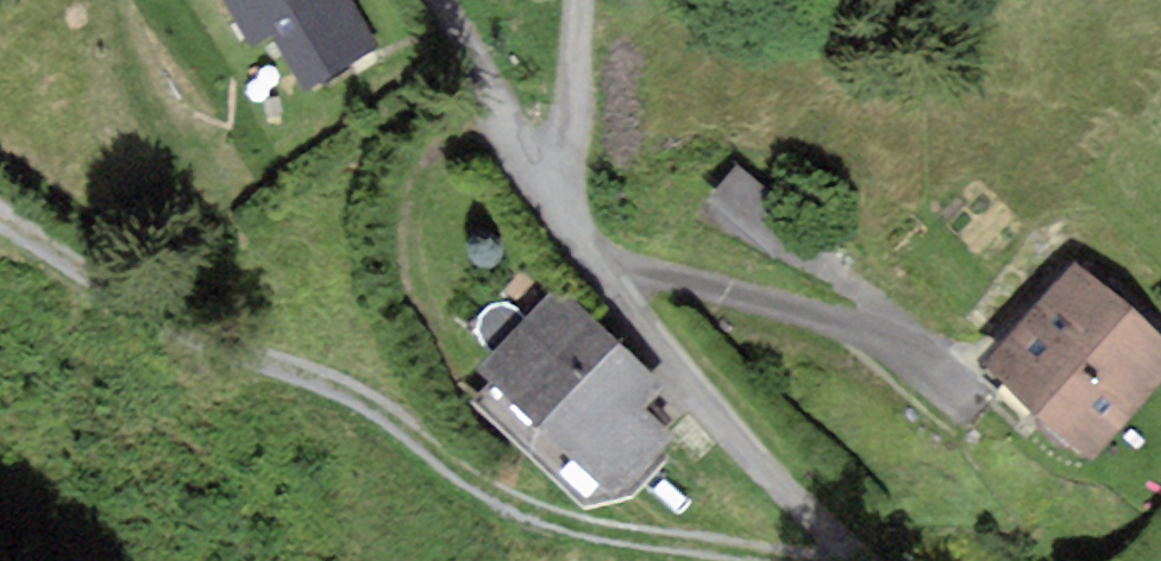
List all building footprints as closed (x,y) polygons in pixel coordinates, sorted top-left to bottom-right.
[(346,0),(221,0),(247,48),(270,36),(302,96),(376,56),(346,0)] [(734,159),(707,197),(776,245),(803,207),(734,159)] [(1074,266),(983,373),(1089,462),(1160,377),(1160,340),(1074,266)] [(662,393),(553,291),(484,364),(617,489),(664,439),(640,416),(662,393)]
